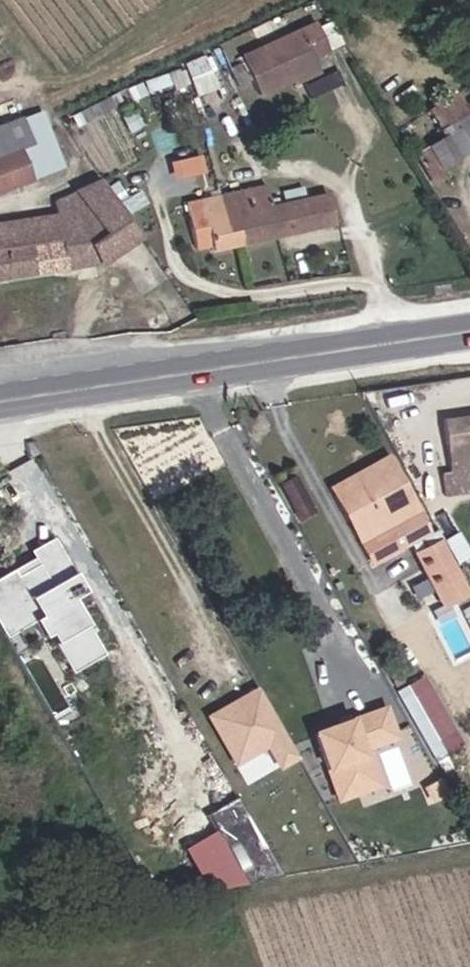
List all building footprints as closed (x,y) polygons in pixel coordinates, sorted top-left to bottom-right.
[(232,68),(238,79),(275,62),(290,89),(308,81),(304,71),(320,63),(307,34),(232,68)] [(198,94),(219,86),(205,53),(185,61),(198,94)] [(275,62),(238,79),(250,107),(290,89),(275,62)] [(148,93),(189,80),(185,66),(144,78),(148,93)] [(417,104),(432,133),(455,122),(439,92),(417,104)] [(466,142),(455,122),(432,133),(402,148),(412,168),(466,142)] [(0,133),(0,198),(39,182),(36,175),(27,178),(22,166),(36,161),(22,125),(0,133)] [(203,154),(170,157),(171,175),(205,172),(203,154)] [(98,176),(54,208),(56,224),(0,233),(0,285),(101,270),(133,235),(98,176)] [(175,202),(183,242),(200,239),(202,247),(321,223),(312,193),(257,205),(253,189),(175,202)] [(50,320),(51,335),(65,334),(64,319),(50,320)] [(469,459),(469,411),(436,416),(445,462),(448,462),(469,459)] [(448,462),(453,485),(469,482),(469,459),(448,462)] [(411,534),(373,462),(320,490),(358,562),(411,534)] [(284,478),(271,486),(289,518),(302,510),(284,478)] [(0,501),(0,585),(1,587),(6,583),(20,607),(50,593),(0,501)] [(421,588),(440,579),(419,542),(400,551),(421,588)] [(59,633),(41,642),(51,660),(70,651),(59,633)] [(398,687),(433,756),(462,741),(427,673),(398,687)] [(246,690),(230,698),(197,717),(225,766),(258,748),(268,767),(284,758),(246,690)] [(373,707),(338,720),(303,733),(327,798),(362,785),(348,748),(347,744),(382,730),(373,707)] [(367,783),(354,746),(384,735),(382,730),(347,744),(348,748),(362,785),(367,783)] [(182,844),(208,898),(277,865),(274,858),(268,861),(237,797),(209,811),(217,827),(182,844)]
